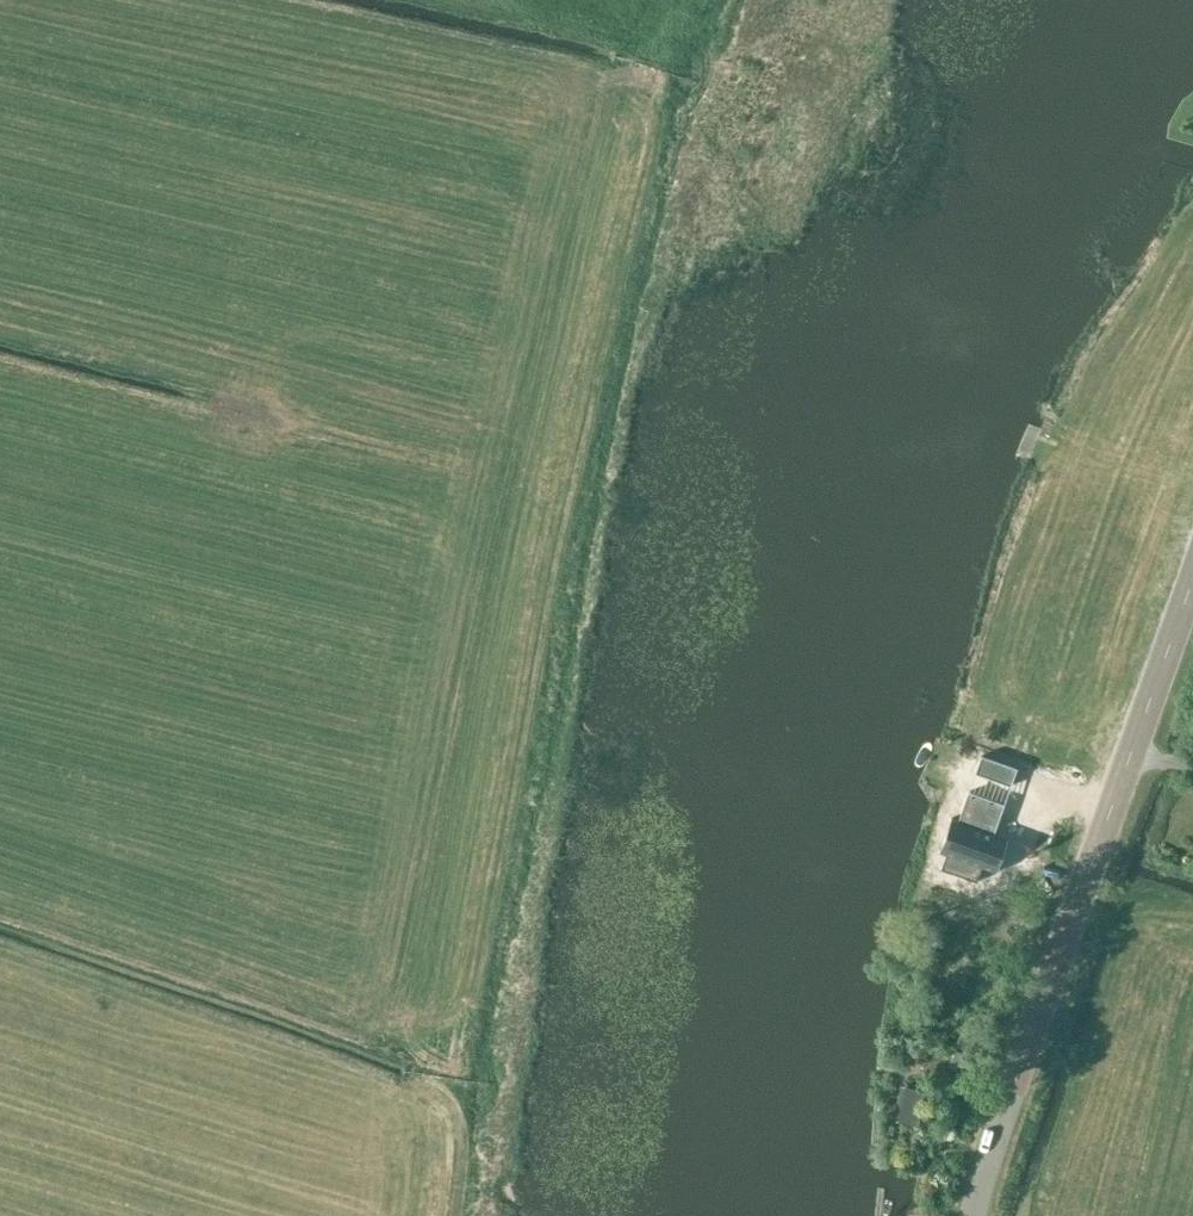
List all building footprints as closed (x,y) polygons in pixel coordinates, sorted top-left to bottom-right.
[(1019,770),(983,756),(976,774),(1012,788),(1019,770)] [(1005,806),(969,792),(958,821),(953,819),(940,852),(958,859),(953,874),(975,883),(981,868),(992,873),(1003,846),(991,841),(1005,806)] [(968,1074),(974,1060),(955,1053),(950,1066),(968,1074)] [(925,1091),(899,1085),(892,1119),(918,1125),(925,1091)]
